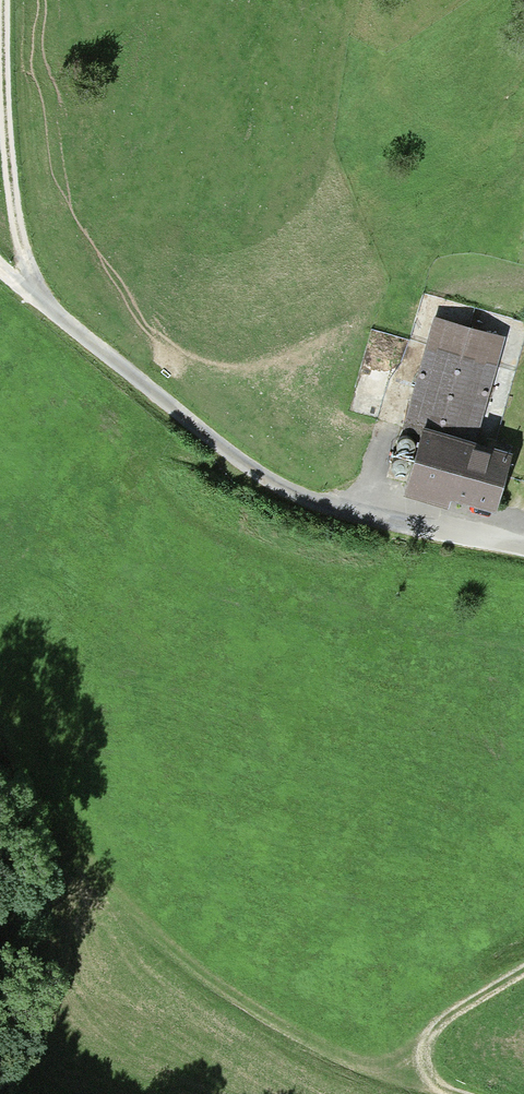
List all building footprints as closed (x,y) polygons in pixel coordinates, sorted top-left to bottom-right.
[(435,319),(405,425),(425,430),(477,445),(507,339),(435,319)] [(477,445),(425,430),(408,490),(448,501),(450,492),(491,503),(505,453),(477,445)]
